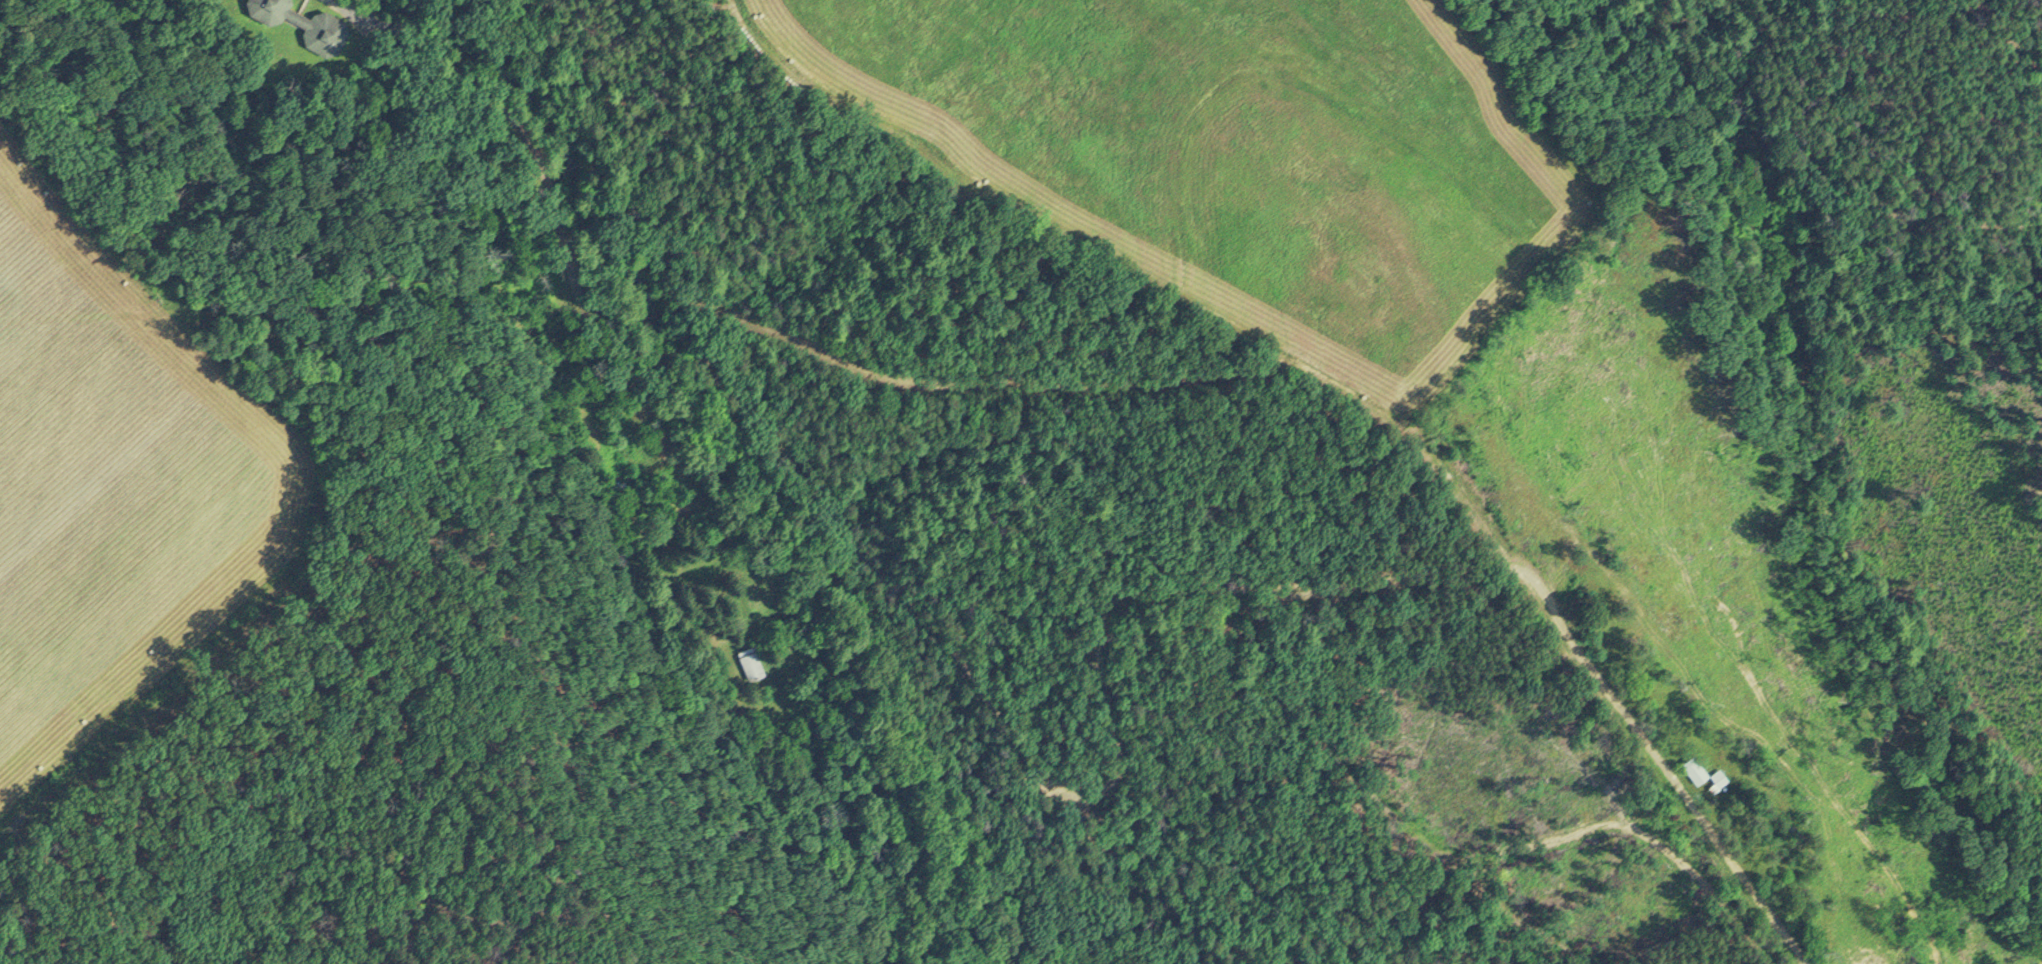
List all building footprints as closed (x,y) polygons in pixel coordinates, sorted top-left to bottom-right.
[(245,1),(248,12),(269,23),(282,14),(304,27),(300,35),(305,45),(325,54),(335,51),(347,32),(342,20),(323,8),(309,12),(307,17),(286,5),(289,0),(245,0),(245,1)] [(763,674),(755,649),(738,655),(746,680),(763,674)] [(1708,774),(1691,754),(1679,763),(1696,784),(1706,776),(1716,788),(1727,779),(1717,767),(1708,774)]
